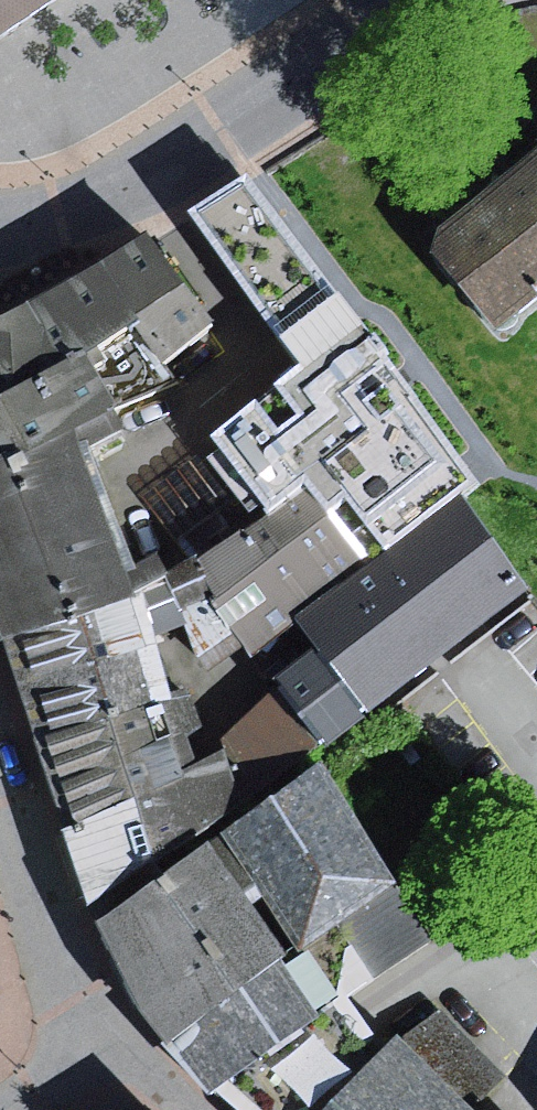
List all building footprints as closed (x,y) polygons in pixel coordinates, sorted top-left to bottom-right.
[(32,0),(0,0),(0,22),(32,0)] [(496,188),(438,239),(507,318),(536,292),(536,153),(496,188)] [(271,504),(302,482),(307,489),(322,508),(343,492),(386,549),(458,496),(476,482),(246,175),(192,215),(306,367),(286,383),(217,434),(226,446),(210,458),(249,510),(267,497),(271,504)] [(145,241),(33,306),(0,325),(0,453),(2,452),(8,463),(74,425),(79,436),(115,419),(111,410),(174,381),(161,358),(202,322),(145,241)] [(133,592),(79,436),(74,425),(8,463),(2,452),(0,453),(0,624),(6,637),(133,592)] [(363,563),(322,508),(307,489),(197,564),(249,642),(266,630),(363,563)] [(520,586),(458,496),(386,549),(299,616),(322,646),(369,702),(433,653),(520,586)] [(6,637),(21,686),(37,735),(165,694),(133,592),(6,637)] [(324,739),(369,702),(322,646),(301,663),(280,679),(324,739)] [(185,689),(165,694),(37,735),(51,776),(69,828),(133,797),(161,879),(200,849),(226,830),(241,820),(222,753),(196,766),(183,730),(195,725),(191,713),(185,689)] [(321,768),(241,820),(226,830),(265,887),(303,944),(388,882),(321,768)] [(69,828),(84,874),(101,918),(161,879),(133,797),(69,828)] [(200,849),(161,879),(101,918),(126,957),(174,1032),(270,959),(200,849)] [(206,1086),(307,1013),(270,959),(174,1032),(190,1059),(206,1086)] [(208,1092),(229,1109),(330,1109),(386,1049),(348,997),(208,1092)] [(441,1010),(404,1047),(463,1105),(501,1067),(441,1010)] [(463,1105),(404,1047),(394,1035),(386,1049),(330,1109),(468,1109),(463,1105)]
